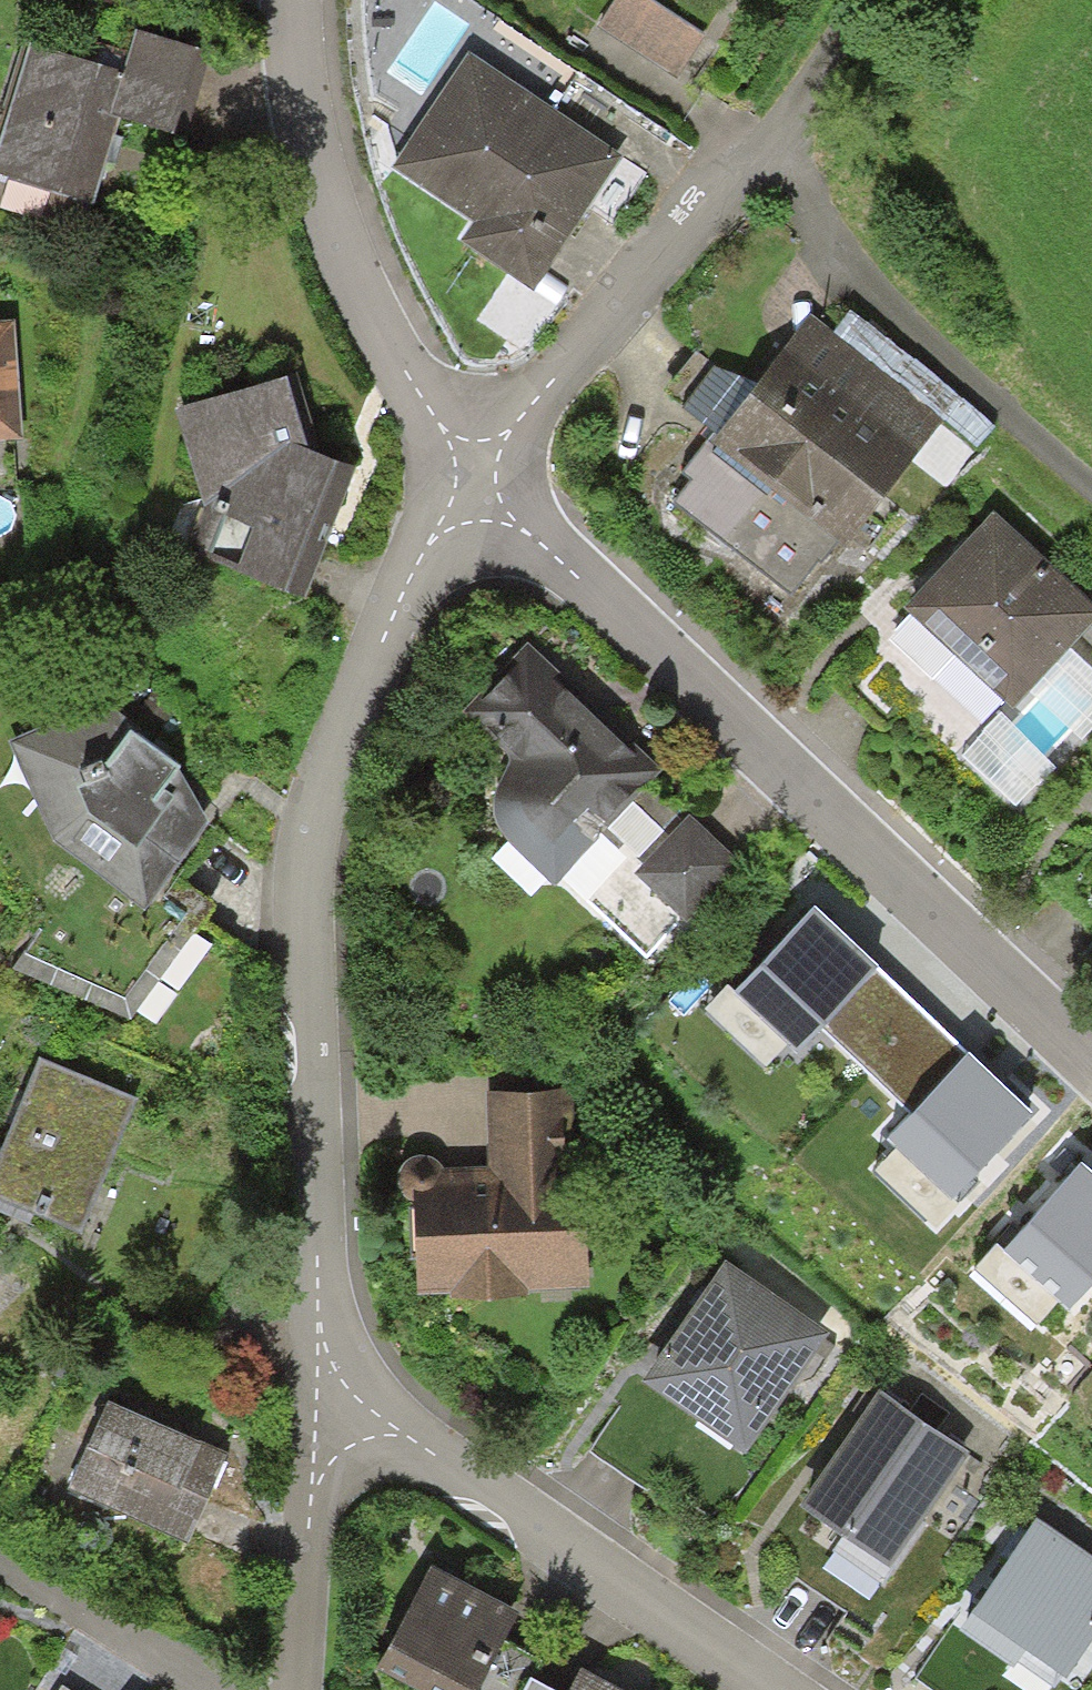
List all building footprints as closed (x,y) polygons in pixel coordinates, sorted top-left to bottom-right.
[(599,32),(675,77),(699,37),(635,0),(619,0),(599,32)] [(432,12),(409,48),(440,67),(463,31),(432,12)] [(22,38),(0,109),(0,170),(87,197),(113,113),(181,134),(206,56),(131,32),(120,69),(22,38)] [(613,181),(469,82),(402,179),(472,227),(456,251),(530,302),(613,181)] [(928,422),(800,322),(702,448),(829,548),(928,422)] [(23,442),(21,337),(0,338),(0,442),(23,442)] [(289,369),(178,409),(206,497),(183,546),(292,586),(345,460),(306,439),(289,369)] [(1086,609),(988,516),(900,608),(998,701),(1086,609)] [(526,652),(473,709),(509,756),(491,790),(504,824),(545,861),(578,829),(661,916),(718,854),(683,815),(659,840),(625,798),(648,770),(526,652)] [(104,701),(15,741),(54,835),(145,897),(200,816),(119,731),(104,701)] [(873,973),(813,920),(740,1000),(799,1053),(873,973)] [(1029,1120),(968,1065),(893,1147),(954,1202),(1029,1120)] [(35,1068),(0,1146),(0,1192),(84,1229),(135,1111),(35,1068)] [(566,1095),(487,1097),(489,1166),(413,1168),(416,1281),(571,1277),(566,1095)] [(1080,1174),(1007,1259),(1069,1312),(1091,1285),(1091,1185),(1080,1174)] [(818,1340),(717,1266),(638,1373),(739,1447),(818,1340)] [(960,1454),(873,1395),(795,1508),(883,1567),(960,1454)] [(186,1536),(220,1459),(101,1406),(67,1483),(186,1536)] [(1030,1524),(960,1612),(1053,1673),(1091,1622),(1091,1569),(1030,1524)] [(424,1566),(374,1658),(434,1689),(465,1689),(508,1611),(424,1566)] [(573,1668),(562,1689),(519,1667),(507,1689),(615,1689),(573,1668)]
